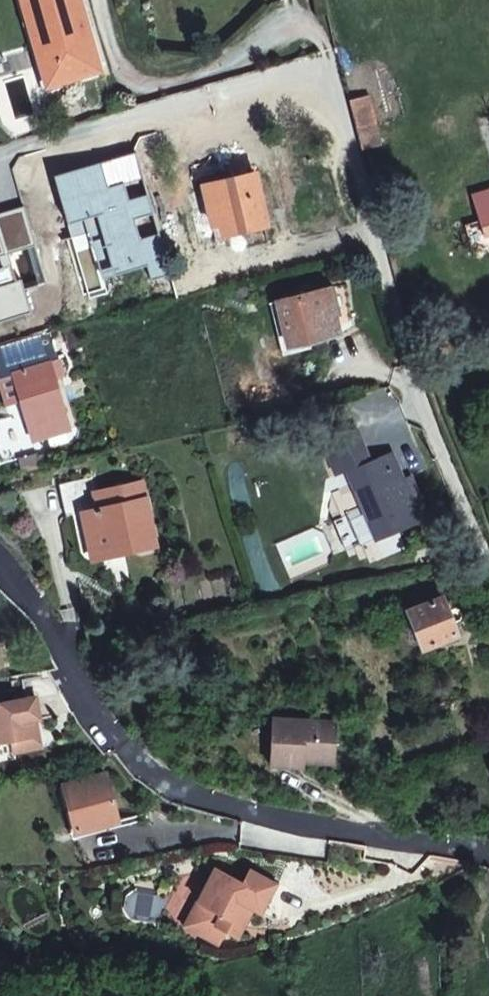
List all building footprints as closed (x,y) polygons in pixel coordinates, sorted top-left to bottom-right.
[(52,89),(109,72),(88,0),(26,0),(52,89)] [(385,148),(373,97),(352,102),(355,116),(364,153),(385,148)] [(220,207),(227,238),(270,228),(259,176),(207,188),(211,208),(220,207)] [(483,221),(487,237),(488,237),(488,192),(475,196),(483,221)] [(342,335),(338,318),(335,308),(330,291),(280,304),(291,348),(342,335)] [(71,431),(53,365),(19,374),(36,440),(71,431)] [(350,471),(356,491),(366,488),(371,486),(391,478),(406,517),(409,529),(427,524),(410,479),(403,481),(393,453),(371,462),(357,427),(322,442),(337,477),(350,471)] [(82,515),(91,557),(119,551),(121,558),(156,550),(141,484),(95,494),(90,477),(56,485),(65,518),(82,515)] [(391,478),(371,486),(387,524),(406,517),(391,478)] [(371,486),(366,488),(381,526),(387,524),(371,486)] [(93,564),(121,558),(119,551),(91,557),(93,564)] [(445,600),(411,614),(425,650),(460,637),(455,625),(461,622),(464,617),(461,612),(457,610),(450,613),(445,600)] [(0,706),(0,745),(13,742),(15,754),(35,750),(33,738),(40,736),(37,720),(40,720),(36,699),(0,706)] [(309,767),(310,761),(339,763),(342,726),(279,722),(274,771),(309,774),(309,767)] [(40,736),(33,738),(35,750),(42,748),(40,736)] [(309,767),(339,770),(339,763),(310,761),(309,767)] [(118,825),(108,778),(67,788),(78,835),(118,825)] [(234,938),(240,927),(244,929),(254,911),(261,915),(276,887),(251,873),(244,886),(217,872),(193,917),(203,923),(197,935),(218,946),(225,933),(234,938)] [(234,938),(238,940),(244,929),(240,927),(234,938)]
